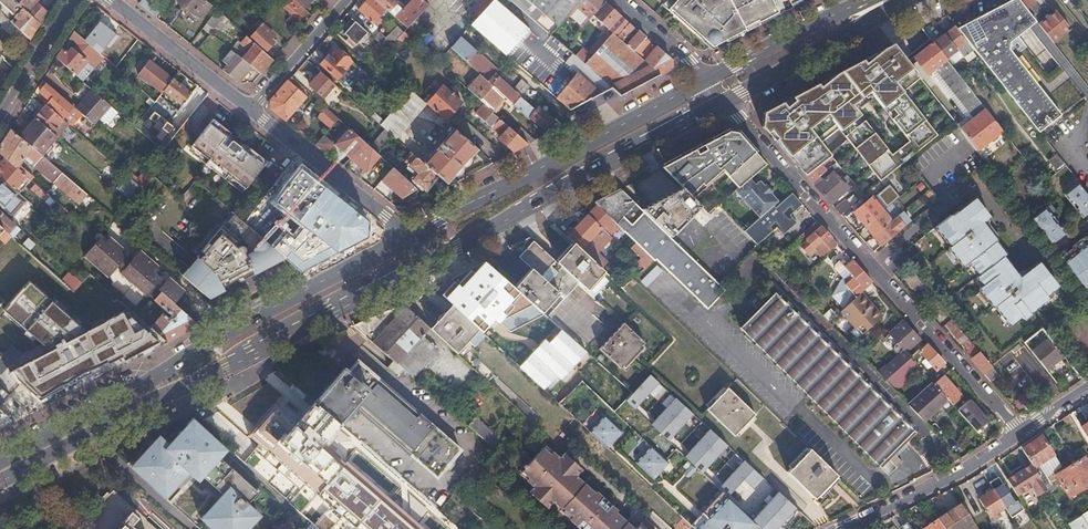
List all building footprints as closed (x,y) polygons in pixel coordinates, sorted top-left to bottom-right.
[(29,39),(39,23),(17,2),(15,0),(0,0),(0,2),(15,17),(10,22),(29,39)] [(39,23),(47,11),(36,2),(38,0),(19,0),(17,2),(39,23)] [(155,18),(170,0),(162,0),(156,7),(154,7),(145,1),(141,6),(155,18)] [(200,19),(211,5),(205,0),(179,0),(177,2),(191,14),(193,13),(200,19)] [(298,21),(307,11),(294,0),(288,0),(282,7),(298,21)] [(385,9),(375,0),(367,0),(358,10),(373,23),(385,9)] [(407,28),(417,17),(429,6),(423,0),(414,0),(403,11),(391,0),(375,0),(385,9),(407,28)] [(499,4),(494,0),(493,0),(479,16),(471,26),(505,55),(521,37),(524,40),(531,32),(499,4)] [(493,0),(480,0),(472,10),(479,16),(493,0)] [(551,35),(558,27),(533,5),(527,0),(510,0),(551,35)] [(558,27),(568,15),(576,6),(581,0),(537,0),(533,5),(558,27)] [(568,15),(570,17),(578,8),(588,16),(580,25),(583,28),(590,19),(593,16),(605,2),(602,0),(581,0),(576,6),(568,15)] [(721,0),(720,0),(662,0),(664,2),(662,4),(710,48),(744,30),(743,28),(756,21),(757,23),(777,12),(775,10),(788,4),(789,3),(790,5),(795,3),(800,0),(721,0)] [(1019,0),(1010,0),(957,28),(972,48),(991,72),(1039,133),(1060,116),(1008,49),(1009,43),(1036,22),(1032,16),(1026,9),(1019,0)] [(1033,0),(1019,0),(1026,9),(1032,16),(1036,22),(1052,41),(1067,30),(1068,30),(1070,29),(1069,28),(1055,10),(1044,19),(1038,12),(1039,8),(1035,3),(1033,0)] [(608,29),(597,42),(602,46),(613,33),(617,37),(629,24),(605,2),(593,16),(608,29)] [(578,8),(570,17),(580,25),(588,16),(578,8)] [(207,22),(215,29),(217,26),(225,17),(217,10),(207,22)] [(198,21),(200,19),(193,13),(191,14),(191,15),(198,21)] [(233,35),(238,29),(225,17),(217,26),(223,31),(225,28),(233,35)] [(352,48),(366,32),(351,19),(337,34),(352,48)] [(248,33),(251,36),(262,25),(258,21),(248,33)] [(86,41),(96,50),(99,53),(115,34),(100,22),(86,41)] [(629,24),(617,37),(622,41),(634,28),(629,24)] [(251,36),(267,50),(274,43),(270,40),(274,36),(262,25),(251,36)] [(385,37),(391,43),(396,38),(402,32),(394,26),(385,37)] [(957,28),(955,26),(944,34),(958,51),(961,56),(972,48),(957,28)] [(198,48),(208,35),(202,29),(191,42),(198,48)] [(86,41),(74,30),(69,38),(75,43),(81,48),(77,53),(71,48),(67,53),(62,49),(57,58),(75,74),(83,81),(104,57),(99,53),(96,50),(86,41)] [(402,32),(396,38),(402,43),(409,36),(403,31),(402,32)] [(378,43),(385,49),(391,44),(377,32),(372,38),(378,43)] [(634,52),(645,38),(638,32),(626,45),(634,52)] [(602,46),(593,57),(586,65),(612,88),(621,95),(632,89),(648,81),(660,75),(634,52),(626,45),(622,41),(617,37),(613,33),(602,46)] [(958,51),(944,34),(933,42),(945,58),(953,52),(954,54),(958,51)] [(251,36),(249,39),(265,53),(267,50),(251,36)] [(460,37),(450,48),(480,76),(492,87),(504,98),(508,101),(512,105),(513,106),(512,107),(528,120),(530,118),(543,129),(552,120),(538,109),(536,111),(527,103),(529,100),(523,95),(530,87),(522,80),(513,89),(506,83),(507,82),(504,79),(503,81),(495,73),(497,70),(460,37)] [(250,66),(260,74),(266,67),(273,60),(265,53),(249,39),(247,38),(241,44),(249,52),(242,60),(250,66)] [(634,52),(660,75),(671,68),(671,61),(645,38),(634,52)] [(288,40),(276,57),(285,62),(296,46),(288,40)] [(933,69),(946,59),(945,58),(933,42),(932,41),(913,56),(907,61),(920,78),(921,79),(926,74),(933,69)] [(241,58),(242,60),(249,52),(241,44),(241,45),(237,42),(230,49),(230,50),(236,54),(241,58)] [(597,42),(588,53),(593,57),(602,46),(597,42)] [(75,43),(71,48),(77,53),(81,48),(75,43)] [(368,53),(375,59),(385,49),(378,43),(368,53)] [(936,135),(903,92),(920,78),(907,61),(893,43),(763,112),(761,127),(805,175),(829,155),(816,139),(835,124),(879,181),(936,135)] [(588,53),(583,48),(575,56),(586,65),(593,57),(588,53)] [(324,75),(333,83),(351,62),(336,49),(329,57),(328,56),(320,64),(328,71),(324,75)] [(222,70),(238,82),(250,66),(242,60),(241,58),(235,65),(230,61),(236,54),(230,50),(222,60),(227,64),(222,70)] [(961,56),(958,51),(954,54),(953,52),(945,58),(946,59),(948,61),(950,65),(961,56)] [(241,58),(236,54),(230,61),(235,65),(241,58)] [(575,56),(573,55),(566,63),(578,73),(602,94),(612,88),(586,65),(575,56)] [(163,91),(173,79),(148,59),(137,74),(161,93),(163,91)] [(973,118),(985,109),(984,107),(950,65),(948,61),(946,59),(933,69),(973,118)] [(342,85),(353,91),(363,71),(351,66),(342,85)] [(322,98),(334,85),(333,83),(324,75),(321,73),(309,86),(322,98)] [(569,110),(602,94),(578,73),(555,99),(569,110)] [(58,90),(64,85),(54,74),(48,80),(58,90)] [(480,76),(467,89),(478,100),(479,100),(483,104),(492,111),(504,98),(492,87),(480,76)] [(271,109),(285,120),(306,97),(292,85),(295,81),(291,77),(279,90),(271,100),(271,109)] [(192,114),(201,102),(173,79),(163,91),(192,114)] [(48,98),(44,103),(46,105),(68,124),(71,126),(82,113),(76,108),(47,83),(40,91),(48,98)] [(440,83),(423,102),(425,104),(442,85),(440,83)] [(425,104),(444,121),(461,102),(442,85),(425,104)] [(92,89),(76,108),(82,113),(94,124),(100,117),(108,124),(119,113),(92,89)] [(384,129),(391,135),(392,136),(423,102),(410,91),(383,121),(379,125),(384,129)] [(504,98),(492,111),(492,112),(491,112),(495,115),(506,104),(505,104),(508,101),(504,98)] [(498,139),(512,153),(516,151),(527,145),(515,134),(495,115),(491,112),(492,112),(492,111),(483,104),(479,100),(471,110),(475,113),(475,114),(491,129),(490,130),(494,134),(496,133),(500,137),(498,139)] [(46,105),(35,118),(57,136),(68,124),(46,105)] [(318,117),(330,128),(338,119),(326,108),(318,117)] [(1002,130),(985,109),(973,118),(960,128),(977,150),(1002,130)] [(371,117),(379,125),(383,121),(374,113),(371,117)] [(51,143),(57,136),(35,118),(34,117),(29,124),(27,122),(22,128),(24,130),(19,136),(41,155),(43,153),(48,154),(53,147),(52,144),(51,143)] [(135,127),(139,131),(145,123),(141,119),(135,127)] [(223,142),(231,133),(213,119),(192,145),(210,159),(206,164),(225,179),(228,175),(246,189),(267,162),(250,148),(242,157),(238,154),(243,148),(233,141),(228,146),(223,142)] [(333,145),(349,159),(364,143),(338,119),(330,128),(316,144),(327,153),(333,145)] [(515,134),(527,145),(534,141),(521,128),(515,134)] [(0,145),(0,154),(25,176),(31,181),(34,177),(21,165),(27,155),(34,161),(32,164),(80,204),(88,194),(41,155),(19,136),(11,129),(3,140),(0,145)] [(376,138),(382,144),(383,144),(391,135),(384,129),(376,138)] [(435,174),(446,184),(476,150),(453,130),(423,163),(435,174)] [(723,171),(737,188),(749,178),(765,164),(737,132),(729,131),(661,167),(681,187),(689,195),(699,185),(703,188),(723,171)] [(250,148),(231,133),(223,142),(228,146),(233,141),(243,148),(238,154),(242,157),(250,148)] [(368,146),(375,152),(382,144),(376,138),(368,146)] [(365,173),(380,157),(375,152),(368,146),(364,143),(349,159),(365,173)] [(210,159),(192,145),(189,149),(206,164),(210,159)] [(411,153),(409,151),(402,160),(404,162),(411,153)] [(429,181),(435,174),(423,163),(416,157),(411,153),(404,162),(417,174),(412,179),(424,190),(431,182),(429,181)] [(14,188),(25,176),(0,154),(0,176),(14,188)] [(1064,165),(1056,154),(1049,160),(1057,171),(1064,165)] [(805,175),(811,183),(819,176),(825,170),(822,167),(824,165),(832,158),(829,155),(805,175)] [(374,226),(293,160),(243,222),(284,258),(299,272),(374,233),(374,226)] [(413,187),(392,168),(381,180),(401,199),(413,187)] [(811,183),(822,195),(842,178),(835,171),(833,173),(832,172),(822,180),(819,176),(811,183)] [(148,183),(154,176),(149,172),(143,179),(148,183)] [(1048,173),(1040,180),(1043,182),(1051,176),(1048,173)] [(243,192),(246,189),(228,175),(225,179),(243,192)] [(822,195),(830,204),(837,197),(840,194),(849,187),(846,183),(850,180),(846,175),(842,178),(822,195)] [(118,189),(133,201),(143,189),(138,185),(128,176),(118,189)] [(754,184),(749,178),(737,188),(730,194),(738,203),(743,199),(759,217),(772,205),(776,201),(758,181),(754,184)] [(28,200),(18,192),(17,194),(1,179),(0,180),(0,211),(11,220),(28,200)] [(138,185),(143,189),(148,183),(143,179),(138,185)] [(1087,212),(1087,196),(1077,183),(1063,194),(1082,218),(1087,212)] [(31,189),(38,196),(43,191),(35,184),(31,189)] [(888,184),(871,199),(871,198),(854,212),(881,245),(907,223),(910,220),(902,211),(899,213),(890,204),(899,196),(888,184)] [(689,195),(692,198),(703,188),(699,185),(689,195)] [(669,236),(699,206),(692,198),(689,195),(681,187),(641,209),(669,236)] [(656,259),(707,310),(726,291),(669,236),(641,209),(620,189),(608,195),(594,202),(597,205),(619,227),(638,245),(653,261),(656,259)] [(931,201),(935,198),(929,190),(925,193),(931,201)] [(38,196),(65,219),(69,214),(58,204),(51,198),(43,191),(38,196)] [(772,205),(759,217),(744,230),(756,243),(775,226),(778,229),(782,234),(796,222),(789,214),(801,204),(790,192),(774,207),(772,205)] [(51,198),(58,204),(62,199),(55,193),(51,198)] [(834,208),(840,215),(857,200),(852,194),(846,200),(845,199),(834,208)] [(58,204),(69,214),(70,215),(74,210),(62,199),(58,204)] [(949,249),(956,258),(964,268),(969,263),(979,276),(977,278),(983,286),(980,288),(979,289),(994,308),(995,307),(1010,326),(1019,318),(1022,322),(1029,316),(1028,315),(1039,306),(1037,302),(1058,287),(1039,263),(1020,279),(1003,257),(1005,256),(995,243),(997,242),(982,222),(989,216),(975,199),(952,217),(951,216),(950,216),(936,228),(951,247),(949,249)] [(611,236),(619,227),(597,205),(588,214),(611,236)] [(1065,234),(1044,208),(1030,219),(1050,245),(1065,234)] [(193,256),(195,258),(203,248),(201,246),(230,211),(228,209),(193,251),(193,256)] [(11,236),(13,238),(21,229),(11,220),(0,211),(0,226),(11,236)] [(181,274),(209,298),(225,289),(243,279),(265,268),(284,258),(243,222),(230,211),(201,246),(203,248),(195,258),(181,274)] [(611,236),(588,214),(566,236),(575,243),(602,268),(608,262),(598,253),(612,238),(611,236)] [(806,238),(820,225),(816,221),(802,233),(806,238)] [(802,246),(808,253),(814,247),(816,249),(822,256),(836,243),(820,225),(806,238),(807,239),(802,244),(802,246)] [(4,244),(11,236),(0,226),(0,240),(4,244)] [(775,226),(756,243),(759,246),(778,229),(775,226)] [(110,237),(103,245),(100,243),(99,244),(97,243),(84,258),(109,279),(123,262),(116,257),(124,249),(110,237)] [(530,268),(564,298),(578,282),(557,263),(529,237),(521,241),(508,248),(530,268)] [(557,263),(578,282),(586,289),(601,273),(603,270),(602,268),(575,243),(557,263)] [(1064,262),(1087,293),(1087,243),(1064,262)] [(644,269),(653,261),(638,245),(634,249),(644,259),(639,263),(644,269)] [(198,325),(174,303),(185,291),(169,277),(164,283),(159,279),(161,277),(156,273),(159,269),(160,267),(159,266),(141,250),(121,273),(147,295),(148,293),(154,299),(153,300),(171,315),(168,318),(162,313),(150,326),(167,342),(182,333),(198,325)] [(780,253),(772,260),(777,266),(785,259),(780,253)] [(843,308),(855,297),(860,293),(871,283),(852,261),(847,265),(840,257),(838,260),(839,261),(835,265),(834,268),(842,277),(832,295),(838,302),(842,307),(843,308)] [(484,261),(451,279),(462,289),(450,302),(453,304),(482,332),(532,304),(513,287),(484,261)] [(656,265),(640,281),(645,286),(661,270),(656,265)] [(532,304),(541,312),(549,304),(554,309),(564,298),(530,268),(513,287),(532,304)] [(70,272),(63,281),(74,291),(82,282),(70,272)] [(912,272),(900,282),(910,293),(915,289),(916,290),(923,285),(912,272)] [(601,273),(586,289),(595,297),(610,281),(601,273)] [(47,405),(167,342),(150,326),(129,308),(87,330),(55,300),(53,302),(41,292),(43,290),(33,280),(28,286),(27,286),(12,302),(13,303),(7,309),(17,318),(19,316),(31,327),(29,329),(52,351),(12,372),(47,405)] [(843,308),(841,310),(856,327),(860,323),(867,330),(881,317),(860,293),(855,297),(843,308)] [(743,331),(889,474),(902,460),(893,451),(914,429),(778,295),(743,331)] [(836,312),(842,307),(838,302),(832,307),(836,312)] [(937,303),(932,307),(935,311),(940,307),(937,303)] [(428,328),(402,304),(381,313),(352,326),(413,378),(438,351),(421,335),(428,328)] [(441,317),(469,342),(469,341),(475,347),(486,336),(482,332),(461,312),(453,304),(441,317)] [(459,348),(461,350),(469,342),(441,317),(432,325),(446,337),(459,348)] [(910,358),(911,357),(906,352),(919,339),(902,321),(889,333),(897,342),(894,346),(893,350),(898,355),(886,366),(893,374),(910,358)] [(600,349),(622,368),(645,343),(623,323),(600,349)] [(860,323),(856,327),(862,334),(867,330),(860,323)] [(432,325),(428,328),(455,352),(459,348),(446,337),(432,325)] [(975,365),(983,374),(991,367),(956,325),(951,330),(956,334),(953,336),(963,349),(962,350),(964,353),(965,351),(976,365),(975,365)] [(585,352),(561,330),(550,343),(546,339),(520,367),(544,389),(556,375),(560,379),(585,352)] [(947,334),(951,338),(953,336),(956,334),(951,330),(949,332),(947,334)] [(1031,352),(1046,370),(1062,357),(1047,338),(1031,352)] [(1,372),(2,373),(21,352),(14,345),(4,356),(0,360),(0,371),(1,372)] [(931,365),(936,370),(944,363),(927,345),(919,352),(926,360),(924,361),(929,366),(931,365)] [(910,358),(916,365),(919,362),(917,360),(921,356),(917,352),(911,357),(910,358)] [(916,365),(910,358),(893,374),(885,381),(893,389),(918,367),(916,365)] [(356,361),(346,372),(366,389),(352,406),(434,476),(458,448),(356,361)] [(991,367),(983,374),(989,380),(996,374),(991,367)] [(340,421),(352,406),(366,389),(346,372),(342,369),(315,400),(340,421)] [(632,393),(625,401),(634,409),(659,384),(649,375),(632,393)] [(947,400),(951,405),(961,396),(943,376),(933,385),(947,400)] [(3,402),(1,400),(5,396),(7,398),(11,394),(0,383),(0,406),(3,402)] [(923,421),(947,400),(933,385),(933,384),(908,405),(923,421)] [(707,412),(735,437),(755,415),(728,389),(707,412)] [(693,415),(675,398),(650,425),(668,442),(693,415)] [(957,411),(975,431),(978,428),(986,421),(973,406),(972,407),(967,401),(957,411)] [(1014,405),(1019,411),(1024,407),(1019,401),(1014,405)] [(277,406),(250,437),(258,443),(253,449),(301,490),(306,485),(357,528),(424,528),(418,524),(416,527),(407,520),(406,521),(399,514),(402,510),(363,476),(360,479),(352,472),(351,473),(331,456),(338,449),(327,440),(340,426),(338,424),(337,423),(314,404),(298,424),(277,406)] [(16,422),(0,407),(0,430),(16,422)] [(589,431),(607,448),(622,432),(604,415),(589,431)] [(1062,419),(1067,427),(1074,423),(1069,415),(1062,419)] [(473,420),(468,426),(495,450),(509,461),(512,457),(495,443),(497,440),(473,420)] [(199,480),(203,476),(210,468),(220,457),(226,450),(192,422),(182,432),(181,431),(175,438),(168,445),(166,443),(164,444),(159,450),(156,447),(152,451),(149,449),(148,448),(139,458),(134,464),(136,466),(135,468),(164,495),(169,489),(171,491),(173,488),(176,485),(182,489),(188,483),(181,477),(188,469),(195,475),(199,480)] [(1068,427),(1072,435),(1079,431),(1074,423),(1068,427)] [(727,446),(710,430),(684,456),(702,473),(727,446)] [(1040,433),(1020,447),(1031,463),(1045,486),(1046,486),(1050,492),(1055,489),(1051,482),(1055,480),(1051,473),(1061,467),(1040,433)] [(158,439),(149,449),(152,451),(156,447),(159,450),(164,444),(158,439)] [(549,453),(551,451),(544,445),(542,448),(549,453)] [(635,462),(653,479),(668,463),(650,446),(635,462)] [(615,514),(618,511),(595,491),(594,492),(575,476),(582,468),(565,453),(559,459),(551,451),(549,453),(542,448),(521,471),(528,477),(524,480),(532,487),(528,492),(546,508),(552,501),(570,518),(569,520),(579,528),(634,528),(615,514)] [(727,448),(708,467),(722,481),(741,462),(727,448)] [(788,474),(816,500),(839,476),(811,449),(788,474)] [(203,476),(215,487),(226,476),(232,468),(220,457),(210,468),(203,476)] [(1084,457),(1055,475),(1069,498),(1087,486),(1087,463),(1084,457)] [(752,469),(743,461),(717,488),(721,492),(727,497),(752,469)] [(1031,463),(1006,480),(1017,496),(1032,486),(1039,495),(1048,490),(1045,486),(1031,463)] [(683,472),(688,477),(695,470),(690,465),(683,472)] [(215,487),(226,498),(223,500),(219,502),(209,512),(205,517),(210,522),(209,524),(215,528),(247,528),(259,516),(247,505),(252,500),(254,499),(252,497),(257,491),(256,490),(232,468),(226,476),(215,487)] [(528,477),(521,471),(518,474),(524,480),(528,477)] [(993,490),(1005,508),(1018,528),(1020,528),(1022,527),(1014,515),(1022,510),(1017,502),(1015,503),(998,477),(995,479),(989,482),(993,490)] [(774,489),(759,505),(763,509),(752,520),(756,523),(760,527),(762,528),(775,528),(780,524),(784,528),(799,512),(774,489)] [(985,513),(986,512),(990,518),(992,522),(1000,516),(998,512),(1005,508),(993,490),(992,491),(989,489),(985,491),(986,494),(978,499),(985,511),(984,512),(985,513)] [(114,491),(111,494),(107,492),(100,500),(103,504),(96,512),(99,515),(92,524),(98,528),(156,528),(114,491)] [(721,492),(697,517),(703,522),(727,497),(721,492)] [(694,528),(750,528),(756,523),(752,520),(727,497),(703,522),(697,517),(690,525),(690,526),(694,528)] [(961,505),(938,519),(945,528),(977,528),(974,524),(961,505)] [(1068,524),(1072,528),(1087,528),(1087,527),(1087,512),(1086,513),(1087,516),(1072,525),(1070,523),(1068,524)] [(1079,517),(1070,523),(1072,525),(1087,516),(1086,513),(1079,517)] [(943,528),(937,519),(923,528),(943,528)]
